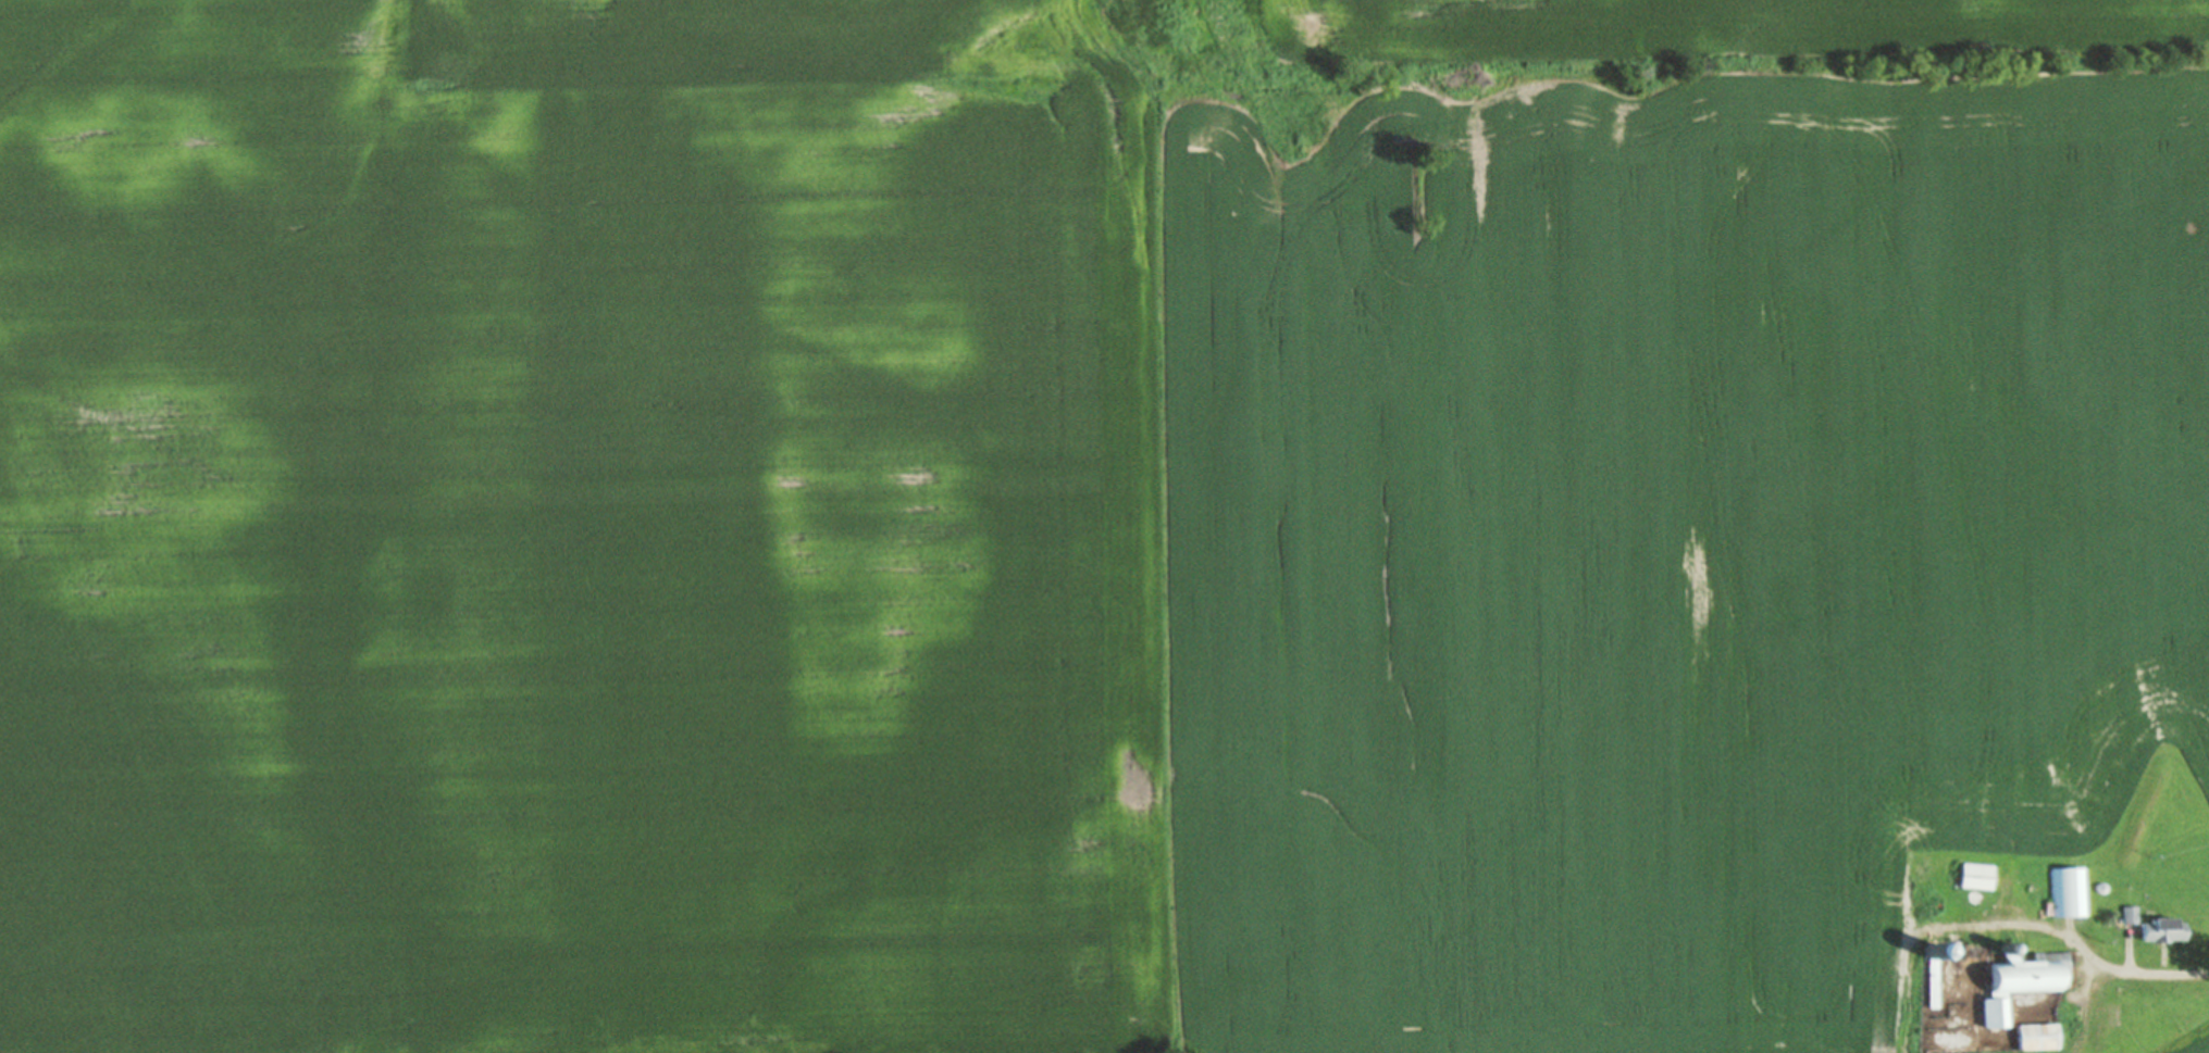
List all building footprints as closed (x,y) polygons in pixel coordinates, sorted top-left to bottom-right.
[(1993,865),(1990,890),(1960,887),(1962,862),(1993,865)] [(2051,868),(2053,917),(2087,916),(2085,867),(2051,868)] [(2136,905),(2137,923),(2126,924),(2125,906),(2136,905)] [(2185,924),(2176,924),(2176,917),(2152,917),(2152,923),(2144,923),(2144,940),(2152,940),(2152,942),(2168,942),(2168,940),(2185,940),(2185,924)] [(2069,950),(2031,951),(2031,961),(2015,961),(2011,949),(2002,952),(2006,962),(1989,963),(1990,998),(1982,998),(1983,1028),(2007,1027),(2007,992),(2060,991),(2060,970),(2070,970),(2069,950)] [(2057,1021),(2058,1048),(2020,1050),(2019,1024),(2057,1021)]
